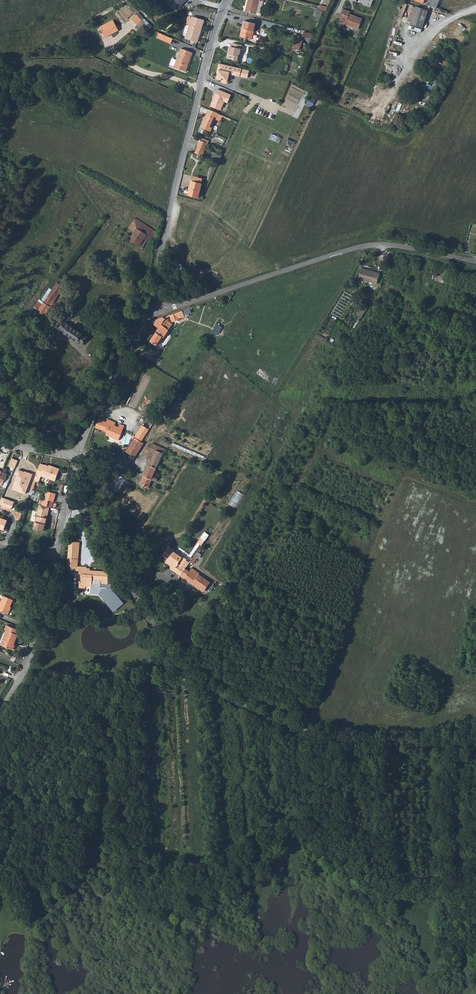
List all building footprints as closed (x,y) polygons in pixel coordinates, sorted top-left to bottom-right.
[(245,11),(255,13),(258,0),(247,0),(245,11)] [(369,10),(372,2),(367,0),(364,0),(362,7),(369,10)] [(431,7),(436,9),(440,0),(427,0),(425,5),(431,7)] [(408,23),(410,24),(418,6),(415,5),(408,23)] [(410,24),(416,26),(423,8),(419,6),(418,6),(410,24)] [(337,16),(344,19),(342,23),(354,28),(358,18),(346,13),(348,10),(341,7),(337,16)] [(314,15),(317,16),(316,18),(321,19),(323,10),(315,8),(314,15)] [(416,26),(420,27),(426,13),(427,10),(428,10),(428,9),(423,8),(416,26)] [(137,14),(132,18),(138,24),(142,20),(137,14)] [(186,38),(199,42),(200,37),(199,37),(202,29),(203,30),(207,20),(194,16),(186,38)] [(105,35),(110,32),(111,34),(119,30),(113,20),(100,27),(105,35)] [(239,35),(251,38),(255,23),(243,20),(239,35)] [(157,38),(171,44),(173,38),(159,32),(157,38)] [(300,50),(303,40),(296,38),(293,48),(300,50)] [(227,58),(238,60),(241,45),(232,42),(231,46),(229,46),(227,58)] [(181,48),(175,62),(174,66),(185,71),(188,65),(187,64),(192,52),(182,47),(181,48)] [(250,68),(220,61),(218,68),(219,68),(218,72),(217,77),(222,78),(222,79),(223,80),(226,81),(227,80),(229,72),(230,69),(232,70),(232,72),(243,75),(244,72),(249,73),(250,68)] [(255,83),(248,79),(245,86),(252,89),(255,83)] [(217,89),(210,106),(221,111),(224,102),(227,103),(231,95),(217,89)] [(313,108),(317,99),(310,95),(305,104),(313,108)] [(222,115),(208,109),(206,115),(204,121),(203,121),(200,128),(210,132),(215,119),(219,121),(222,115)] [(199,138),(193,154),(203,157),(208,144),(209,142),(199,138)] [(207,153),(205,158),(216,162),(218,156),(207,153)] [(187,194),(197,198),(203,180),(195,177),(194,181),(192,181),(187,194)] [(141,249),(143,246),(140,244),(143,240),(146,242),(149,244),(156,233),(135,219),(128,230),(134,234),(131,238),(128,236),(126,239),(141,249)] [(358,275),(365,278),(365,279),(374,282),(375,282),(378,272),(360,266),(358,275)] [(449,280),(452,270),(437,266),(434,279),(443,282),(444,279),(449,280)] [(34,317),(36,318),(40,321),(61,290),(54,286),(34,317)] [(358,314),(365,302),(364,301),(356,313),(358,314)] [(358,314),(361,316),(369,304),(365,302),(358,314)] [(169,315),(171,321),(181,318),(178,312),(169,315)] [(149,322),(157,328),(149,342),(155,346),(161,337),(162,337),(170,324),(161,317),(149,322)] [(60,331),(81,345),(86,338),(65,323),(62,323),(61,325),(61,327),(62,327),(60,331)] [(212,332),(218,335),(222,327),(216,324),(212,332)] [(147,433),(156,439),(168,420),(159,415),(149,431),(147,433)] [(107,433),(108,437),(118,441),(122,432),(114,429),(115,426),(115,424),(114,422),(107,420),(106,422),(98,419),(94,427),(107,433)] [(135,438),(142,443),(143,440),(147,433),(149,431),(142,427),(135,438)] [(135,440),(126,454),(135,459),(144,445),(135,440)] [(141,484),(148,487),(148,486),(150,481),(155,483),(157,479),(152,476),(165,450),(151,444),(148,451),(154,454),(141,484)] [(9,466),(15,468),(18,461),(12,459),(9,466)] [(36,476),(41,478),(42,476),(56,481),(60,469),(52,466),(51,467),(46,465),(45,465),(41,463),(36,476)] [(6,488),(10,479),(6,478),(8,474),(0,471),(0,485),(6,488)] [(13,486),(14,488),(19,490),(18,491),(26,494),(32,475),(27,473),(26,474),(17,471),(15,475),(16,477),(13,486)] [(108,493),(118,498),(122,487),(124,483),(115,479),(108,493)] [(118,498),(124,501),(131,486),(124,483),(122,487),(118,498)] [(236,490),(229,504),(236,508),(244,494),(236,490)] [(43,505),(47,506),(49,501),(53,502),(55,494),(47,491),(43,505)] [(3,506),(12,509),(15,502),(2,497),(0,502),(0,505),(3,506)] [(33,529),(43,532),(48,515),(49,511),(39,508),(33,529)] [(41,538),(42,533),(32,530),(31,536),(41,538)] [(65,565),(69,565),(74,566),(75,550),(77,549),(77,545),(67,545),(65,565)] [(162,556),(167,560),(163,557),(163,555),(166,550),(168,550),(172,552),(167,549),(162,556)] [(181,558),(172,552),(168,550),(166,550),(163,555),(163,557),(167,560),(170,562),(171,565),(170,566),(169,567),(170,569),(180,577),(185,570),(189,564),(185,561),(186,560),(182,557),(181,558)] [(190,562),(193,564),(196,558),(198,559),(201,555),(197,552),(190,562)] [(77,570),(77,574),(75,574),(74,582),(77,583),(77,588),(83,588),(83,587),(89,587),(89,593),(97,593),(112,612),(122,605),(112,593),(115,591),(111,586),(105,585),(106,573),(85,571),(85,567),(78,566),(77,570)] [(180,577),(191,584),(196,577),(190,573),(185,570),(180,577)] [(191,584),(192,585),(193,583),(205,591),(211,583),(199,575),(200,574),(198,573),(196,577),(191,584)] [(7,614),(9,609),(8,608),(12,599),(3,595),(0,601),(0,611),(7,614)] [(2,639),(4,640),(2,645),(12,649),(14,645),(12,644),(16,635),(16,634),(18,630),(6,625),(4,629),(6,630),(2,639)]
